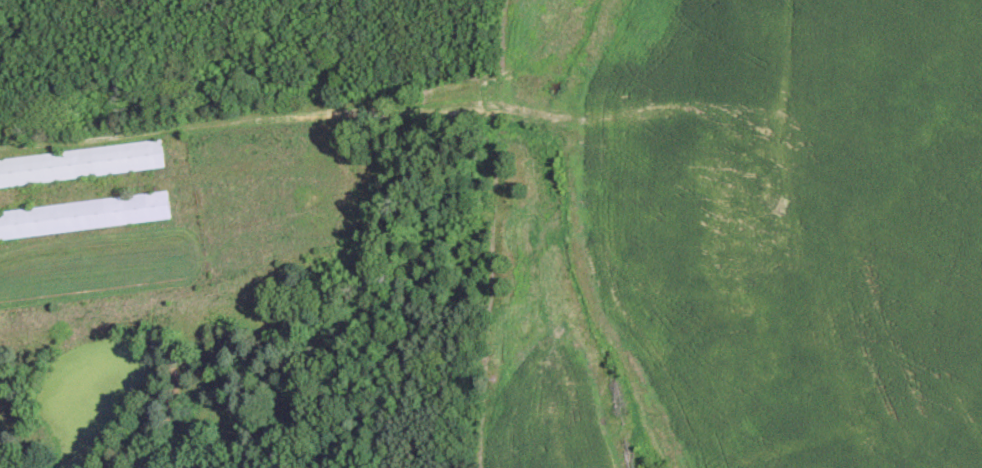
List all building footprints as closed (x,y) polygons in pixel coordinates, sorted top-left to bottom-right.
[(167,166),(163,138),(0,158),(0,186),(167,166)] [(171,190),(0,209),(0,237),(174,219),(171,190)]
